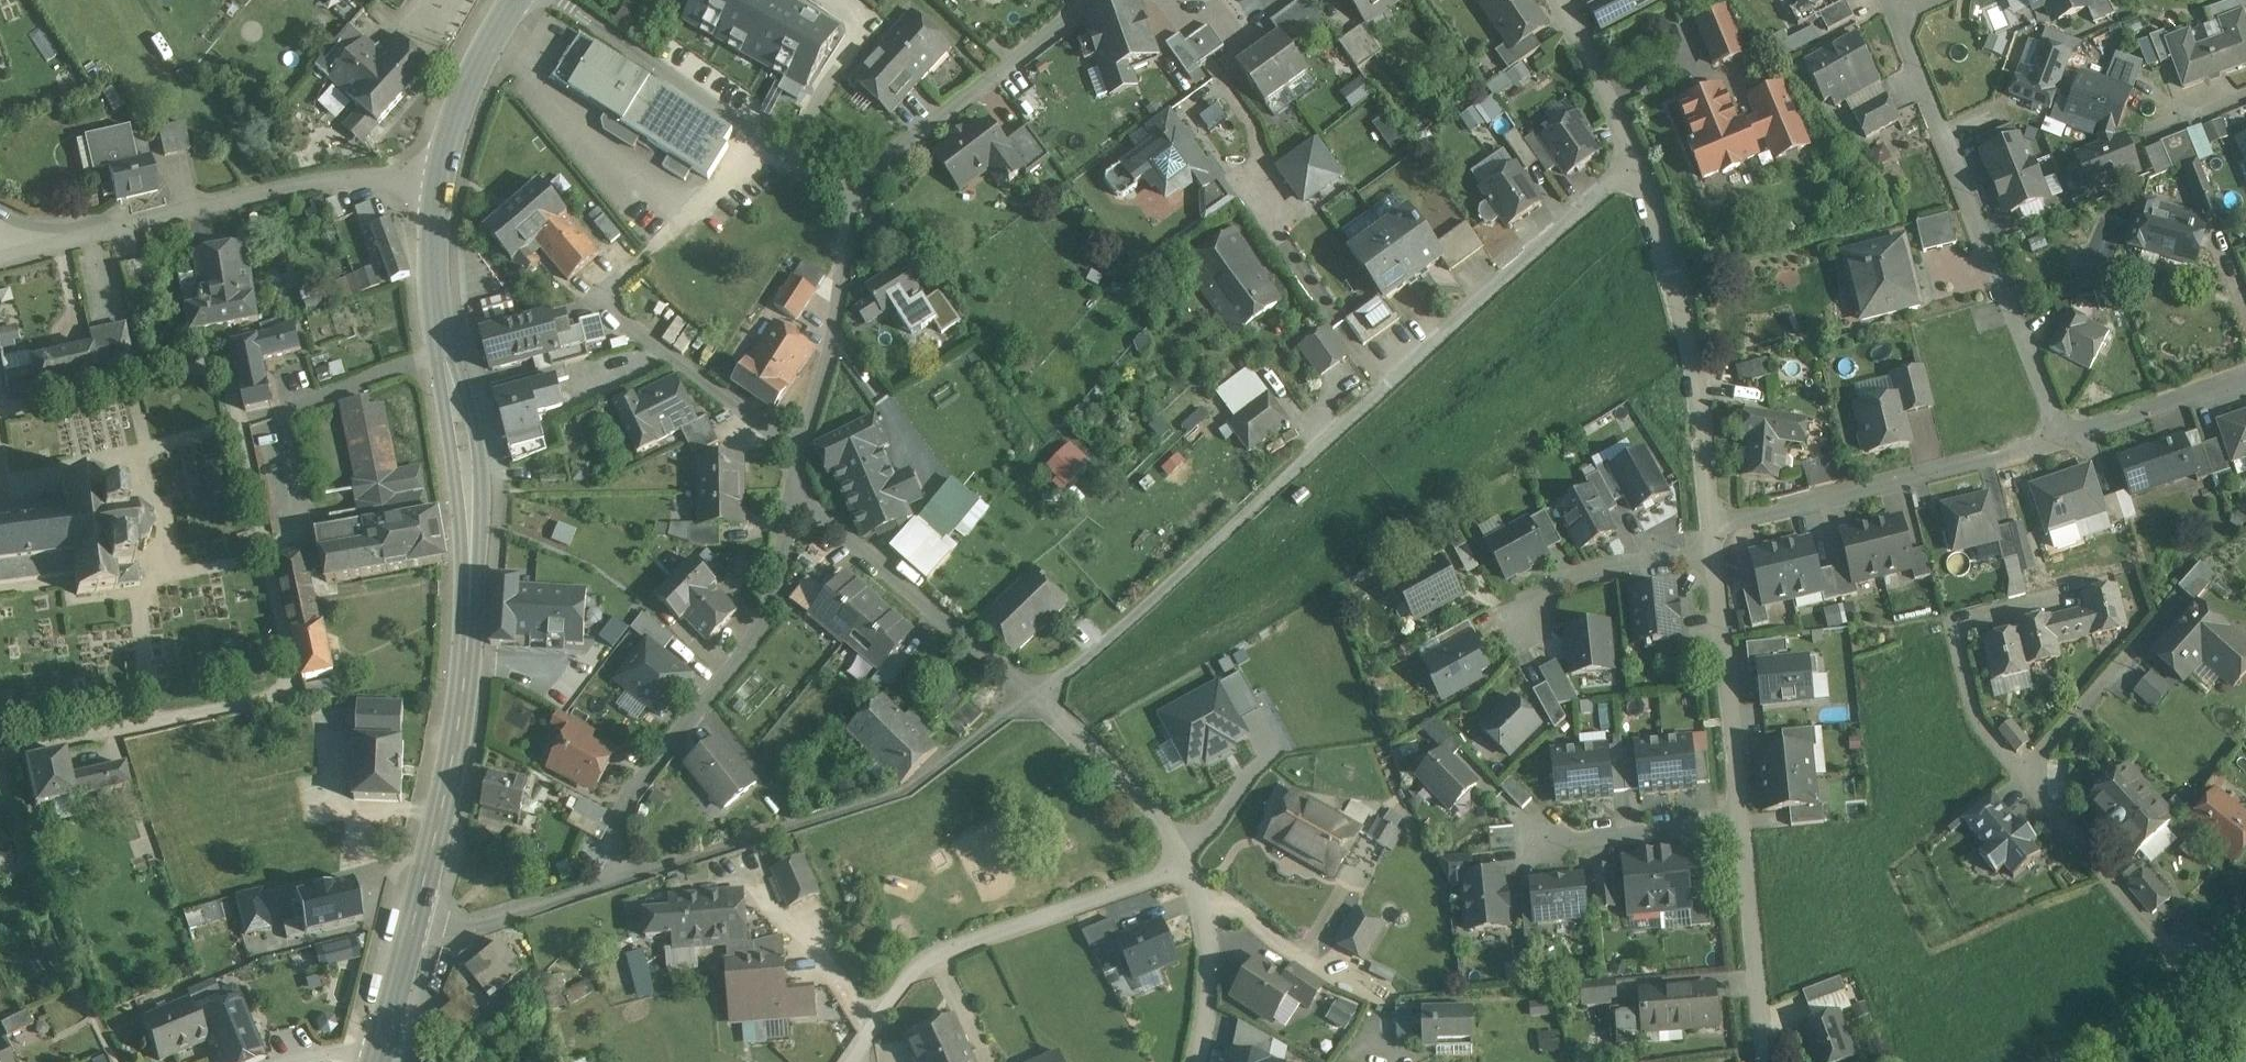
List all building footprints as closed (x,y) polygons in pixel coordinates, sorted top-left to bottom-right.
[(687,13),(694,0),(663,0),(687,13)] [(783,0),(694,0),(687,13),(686,14),(808,84),(839,31),(783,0)] [(1309,0),(1303,0),(1295,6),(1312,30),(1311,30),(1317,39),(1330,30),(1309,0)] [(1361,19),(1382,4),(1386,9),(1400,0),(1348,0),(1361,19)] [(1484,6),(1509,42),(1514,49),(1533,36),(1545,27),(1526,0),(1494,0),(1485,6),(1484,6)] [(1588,6),(1601,32),(1637,13),(1630,2),(1621,7),(1617,0),(1600,0),(1588,6)] [(1802,8),(1800,6),(1790,12),(1799,27),(1819,16),(1834,9),(1833,8),(1829,0),(1817,0),(1802,8)] [(1800,6),(1802,8),(1817,0),(1797,0),(1800,6)] [(2085,0),(2029,0),(2033,11),(2046,6),(2051,18),(2059,21),(2089,9),(2085,0)] [(2205,11),(2210,25),(2220,21),(2242,13),(2245,12),(2245,8),(2243,0),(2234,0),(2205,11)] [(1845,2),(1833,8),(1834,9),(1819,16),(1828,32),(1854,19),(1845,2)] [(1137,4),(1109,14),(1088,23),(1114,93),(1133,86),(1129,73),(1126,66),(1145,59),(1155,55),(1137,4)] [(1295,6),(1284,14),(1301,38),(1311,30),(1312,30),(1295,6)] [(1697,20),(1715,64),(1743,53),(1725,9),(1697,20)] [(912,11),(869,58),(908,95),(952,48),(912,11)] [(2195,50),(2188,33),(2167,41),(2166,41),(2173,60),(2183,89),(2245,65),(2245,24),(2242,13),(2220,21),(2226,38),(2195,50)] [(1301,38),(1284,14),(1272,23),(1280,34),(1289,46),(1301,38)] [(1224,47),(1209,25),(1196,34),(1212,56),(1224,47)] [(1814,25),(1780,38),(1786,52),(1819,39),(1814,25)] [(351,26),(316,67),(330,79),(365,38),(351,26)] [(1360,28),(1339,42),(1358,69),(1379,55),(1360,28)] [(2164,32),(2149,37),(2160,64),(2173,60),(2166,41),(2167,41),(2164,32)] [(665,56),(678,63),(690,42),(677,34),(665,56)] [(1185,42),(1180,34),(1166,44),(1189,76),(1202,67),(1200,64),(1184,43),(1185,42)] [(1212,56),(1196,34),(1185,42),(1184,43),(1200,64),(1212,56)] [(1289,46),(1280,34),(1258,49),(1287,89),(1309,73),(1289,46)] [(1989,34),(1984,50),(2002,55),(2007,40),(1989,34)] [(365,38),(330,79),(363,109),(380,124),(405,96),(407,97),(413,90),(411,89),(432,67),(398,35),(384,50),(379,46),(377,49),(365,38)] [(1514,49),(1509,42),(1495,52),(1508,70),(1541,48),(1533,36),(1514,49)] [(1880,83),(1853,36),(1803,64),(1825,102),(1831,99),(1836,108),(1880,83)] [(2030,38),(2009,95),(2034,104),(2031,110),(2037,113),(2040,107),(2050,110),(2056,92),(2071,53),(2030,38)] [(650,80),(581,40),(557,79),(609,111),(603,120),(605,131),(634,149),(641,136),(671,154),(693,168),(709,178),(729,147),(726,145),(733,133),(650,80)] [(2118,54),(2091,44),(2086,59),(2113,69),(2118,54)] [(1287,89),(1258,49),(1237,65),(1265,105),(1287,89)] [(908,95),(869,58),(851,78),(890,115),(908,95)] [(1145,59),(1126,66),(1129,73),(1148,66),(1145,59)] [(1526,60),(1512,69),(1522,85),(1536,75),(1526,60)] [(2132,90),(2081,71),(2069,102),(2064,115),(2074,119),(2101,128),(2114,132),(2116,133),(2132,90)] [(1505,74),(1487,87),(1494,98),(1513,85),(1505,74)] [(1340,91),(1353,106),(1372,90),(1360,75),(1340,91)] [(335,117),(350,102),(333,85),(318,100),(335,117)] [(1721,88),(1680,106),(1695,143),(1689,146),(1704,180),(1721,173),(1723,175),(1741,168),(1740,165),(1758,157),(1752,144),(1767,138),(1776,160),(1808,147),(1783,86),(1750,99),(1759,119),(1744,125),(1743,124),(1738,126),(1721,88)] [(114,87),(102,93),(113,113),(125,107),(114,87)] [(1886,96),(1853,114),(1866,139),(1899,121),(1886,96)] [(2060,98),(2051,121),(2071,129),(2074,119),(2064,115),(2069,102),(2060,98)] [(1459,114),(1470,131),(1487,121),(1476,104),(1459,114)] [(1201,113),(1206,126),(1226,118),(1221,105),(1201,113)] [(380,124),(363,109),(351,123),(367,138),(380,124)] [(1168,112),(1148,126),(1158,140),(1123,166),(1121,164),(1107,175),(1106,181),(1118,197),(1124,197),(1138,187),(1136,185),(1150,175),(1167,197),(1194,178),(1203,192),(1222,178),(1211,162),(1206,165),(1168,112)] [(1542,137),(1541,138),(1559,165),(1567,176),(1599,153),(1587,136),(1591,133),(1576,113),(1542,137)] [(183,123),(158,128),(164,156),(189,151),(183,123)] [(991,126),(983,132),(977,124),(935,155),(960,189),(989,167),(1003,185),(1022,170),(1023,169),(1006,147),(991,126)] [(2013,125),(1976,140),(1981,153),(2018,138),(2013,125)] [(127,127),(84,137),(93,173),(109,169),(108,168),(135,161),(127,127)] [(1030,128),(1006,147),(1023,169),(1022,170),(1027,176),(1052,157),(1030,128)] [(2114,132),(2101,128),(2098,138),(2102,149),(2078,159),(2090,189),(2137,170),(2125,140),(2115,144),(2112,138),(2114,132)] [(1516,130),(1503,138),(1526,171),(1538,162),(1524,141),(1516,130)] [(1538,131),(1524,141),(1538,162),(1539,162),(1547,174),(1559,165),(1541,138),(1542,137),(1538,131)] [(2186,133),(2161,144),(2172,170),(2181,166),(2197,160),(2186,133)] [(2018,138),(1981,153),(2000,200),(2004,198),(2011,214),(2043,201),(2037,185),(2041,183),(2028,149),(2023,151),(2018,138)] [(2238,141),(2245,163),(2245,138),(2238,141)] [(1869,151),(1877,166),(1892,157),(1884,143),(1869,151)] [(1314,146),(1281,169),(1305,201),(1337,178),(1314,146)] [(671,154),(664,166),(686,180),(693,168),(671,154)] [(135,161),(108,168),(109,169),(116,201),(157,191),(149,158),(135,161)] [(2197,160),(2181,166),(2194,198),(2210,192),(2197,160)] [(1514,166),(1482,188),(1490,200),(1480,207),(1479,215),(1485,223),(1492,225),(1502,218),(1508,227),(1541,204),(1514,166)] [(540,183),(485,231),(512,263),(529,248),(535,243),(566,216),(568,215),(540,183)] [(2210,192),(2194,198),(2205,225),(2221,219),(2210,192)] [(372,202),(355,208),(364,234),(374,231),(372,226),(388,220),(389,224),(391,223),(389,218),(379,222),(372,202)] [(2157,206),(2141,202),(2128,247),(2194,265),(2201,239),(2182,233),(2165,229),(2169,215),(2156,211),(2157,206)] [(1433,247),(1408,212),(1384,229),(1418,276),(1441,259),(1442,259),(1433,247)] [(621,236),(605,215),(595,224),(611,244),(621,236)] [(1948,215),(1917,223),(1924,251),(1955,244),(1948,215)] [(2186,220),(2169,215),(2165,229),(2182,233),(2186,220)] [(599,254),(566,216),(535,243),(568,281),(599,254)] [(389,224),(388,220),(372,226),(374,231),(393,282),(410,276),(391,223),(389,224)] [(2205,225),(2186,220),(2182,233),(2201,239),(2205,225)] [(1483,246),(1467,222),(1455,231),(1472,255),(1483,246)] [(1235,229),(1184,265),(1234,337),(1282,302),(1235,229)] [(1418,276),(1384,229),(1352,253),(1382,296),(1385,299),(1386,299),(1418,276)] [(1472,255),(1455,231),(1444,239),(1461,263),(1472,255)] [(1461,263),(1444,239),(1433,247),(1442,259),(1441,259),(1450,271),(1461,263)] [(1904,240),(1844,255),(1861,322),(1921,307),(1904,240)] [(246,244),(191,254),(201,306),(183,310),(187,334),(260,321),(246,244)] [(529,248),(512,263),(524,276),(540,261),(529,248)] [(145,259),(132,263),(140,288),(152,284),(145,259)] [(826,276),(804,261),(794,277),(815,292),(826,276)] [(132,263),(120,266),(127,292),(140,288),(132,263)] [(376,265),(345,272),(350,292),(381,284),(376,265)] [(903,266),(867,288),(873,298),(857,309),(867,325),(894,308),(906,300),(920,291),(903,266)] [(794,277),(774,307),(796,321),(815,292),(794,277)] [(1174,288),(1161,288),(1162,301),(1174,300),(1174,288)] [(961,322),(940,292),(925,303),(936,321),(934,322),(942,334),(961,322)] [(1382,296),(1359,312),(1376,336),(1400,319),(1386,299),(1385,299),(1382,296)] [(923,300),(910,308),(906,300),(894,308),(905,326),(906,326),(912,336),(922,329),(922,330),(934,322),(936,321),(925,303),(923,300)] [(1359,312),(1347,321),(1364,345),(1376,336),(1359,312)] [(2088,322),(2070,313),(2051,350),(2069,359),(2088,322)] [(551,318),(483,336),(484,339),(479,340),(482,353),(487,351),(492,371),(550,356),(561,353),(587,347),(583,331),(570,334),(566,320),(552,323),(551,318)] [(2117,323),(2109,320),(2104,330),(2109,333),(2103,343),(2109,345),(2117,323)] [(775,322),(747,364),(746,363),(733,382),(775,410),(787,391),(815,349),(775,322)] [(2104,330),(2088,322),(2069,359),(2090,369),(2103,343),(2109,333),(2104,330)] [(124,325),(90,333),(93,347),(99,375),(133,368),(124,325)] [(294,325),(274,335),(231,347),(244,411),(272,405),(262,357),(299,350),(294,325)] [(1333,326),(1299,342),(1315,375),(1349,359),(1333,326)] [(93,347),(31,361),(32,369),(36,388),(99,375),(93,347)] [(561,353),(550,356),(553,369),(566,366),(590,359),(587,347),(561,353)] [(1768,360),(1736,368),(1740,385),(1772,377),(1768,360)] [(553,369),(538,373),(541,384),(555,380),(555,382),(569,378),(566,366),(553,369)] [(1206,367),(1199,372),(1209,386),(1216,382),(1206,367)] [(32,369),(5,375),(9,394),(36,388),(32,369)] [(1251,369),(1222,390),(1241,415),(1269,395),(1251,369)] [(1923,369),(1892,377),(1897,397),(1898,396),(1902,415),(1932,407),(1923,369)] [(676,377),(646,392),(668,437),(681,430),(698,422),(698,421),(676,377)] [(541,384),(498,397),(505,424),(499,425),(503,438),(507,437),(510,449),(528,444),(537,426),(534,413),(562,405),(555,382),(555,380),(541,384)] [(646,392),(634,397),(633,395),(614,404),(638,454),(657,444),(656,442),(668,437),(646,392)] [(1241,415),(1229,424),(1249,451),(1289,422),(1269,395),(1241,415)] [(1897,397),(1857,407),(1864,432),(1860,438),(1863,449),(1869,452),(1869,453),(1909,443),(1902,415),(1898,396),(1897,397)] [(382,405),(367,408),(366,398),(342,403),(358,481),(353,482),(360,525),(366,524),(367,526),(428,515),(420,470),(396,474),(395,471),(387,431),(386,431),(382,407),(382,405)] [(1806,422),(1746,413),(1741,476),(1782,480),(1786,443),(1804,445),(1806,422)] [(2220,424),(2233,463),(2245,458),(2245,416),(2220,424)] [(698,422),(681,430),(688,443),(713,431),(706,417),(698,421),(698,422)] [(877,420),(815,448),(827,475),(834,471),(864,539),(909,519),(880,452),(888,448),(877,420)] [(713,431),(688,443),(694,456),(719,443),(713,431)] [(2185,436),(2116,460),(2129,498),(2195,475),(2198,474),(2190,450),(2185,436)] [(2219,440),(2201,446),(2212,477),(2230,471),(2219,440)] [(1065,489),(1087,465),(1064,444),(1042,468),(1065,489)] [(2201,446),(2190,450),(2198,474),(2195,475),(2198,482),(2212,477),(2201,446)] [(1648,459),(1636,455),(1612,468),(1611,469),(1626,496),(1634,511),(1667,493),(1648,459)] [(736,456),(697,457),(698,492),(744,491),(743,474),(736,474),(736,456)] [(1626,496),(1611,469),(1612,468),(1608,462),(1596,469),(1598,473),(1614,503),(1626,496)] [(1843,463),(1805,472),(1809,489),(1848,480),(1843,463)] [(2089,472),(2054,483),(2053,481),(2031,488),(2047,535),(2049,535),(2053,548),(2058,550),(2077,543),(2079,539),(2075,526),(2105,516),(2106,516),(2100,500),(2090,468),(2088,469),(2089,472)] [(1614,503),(1598,473),(1586,480),(1591,489),(1606,514),(1617,508),(1614,503)] [(0,509),(0,584),(75,575),(78,595),(141,587),(140,579),(143,579),(142,571),(139,571),(138,565),(132,566),(130,548),(142,546),(144,550),(146,548),(144,545),(150,536),(157,536),(157,533),(151,532),(150,523),(156,519),(153,516),(149,520),(139,513),(141,508),(138,507),(137,512),(126,512),(123,492),(105,494),(103,476),(62,481),(65,501),(7,508),(0,509)] [(916,521),(943,544),(980,502),(953,478),(916,521)] [(1591,489),(1568,502),(1573,511),(1562,517),(1580,550),(1615,531),(1606,514),(1591,489)] [(744,491),(698,492),(699,525),(738,524),(737,508),(744,508),(744,491)] [(2115,496),(2100,500),(2106,516),(2105,516),(2108,526),(2124,521),(2115,496)] [(1988,497),(1944,507),(1955,551),(1997,542),(1998,541),(1996,530),(1988,497)] [(1561,543),(1544,512),(1527,522),(1544,552),(1561,543)] [(360,525),(316,533),(320,555),(322,555),(327,582),(448,562),(440,513),(428,515),(367,526),(366,524),(360,525)] [(1888,521),(1887,518),(1870,522),(1883,577),(1912,570),(1913,569),(1909,552),(1901,518),(1888,521)] [(943,544),(916,521),(891,549),(927,581),(929,579),(953,552),(943,544)] [(1527,522),(1486,544),(1507,580),(1548,558),(1544,552),(1527,522)] [(1870,522),(1853,527),(1854,530),(1841,533),(1849,567),(1853,584),(1855,584),(1883,577),(1870,522)] [(1998,541),(1997,542),(2001,560),(2005,560),(2017,557),(2010,526),(1996,530),(1998,541)] [(718,529),(688,529),(688,542),(705,547),(719,547),(718,529)] [(1460,534),(1449,540),(1456,551),(1466,545),(1460,534)] [(1810,541),(1797,544),(1797,541),(1780,545),(1793,599),(1822,592),(1823,592),(1818,572),(1810,541)] [(1466,545),(1456,551),(1468,574),(1478,568),(1466,545)] [(1780,545),(1762,549),(1763,552),(1750,555),(1758,586),(1763,606),(1765,606),(1793,599),(1780,545)] [(1924,549),(1909,552),(1913,569),(1912,570),(1915,580),(1931,576),(1924,549)] [(319,627),(304,553),(278,558),(294,632),(319,627)] [(2017,557),(2005,560),(2008,581),(2006,599),(2026,594),(2017,557)] [(716,583),(693,560),(656,598),(680,621),(683,617),(707,642),(738,611),(713,586),(716,583)] [(1441,561),(1397,585),(1409,606),(1418,601),(1425,613),(1459,594),(1441,561)] [(2200,563),(2179,588),(2195,602),(2216,578),(2200,563)] [(1853,584),(1849,567),(1834,571),(1841,598),(1857,594),(1855,584),(1853,584)] [(1834,568),(1818,572),(1823,592),(1822,592),(1824,603),(1841,598),(1834,571),(1834,568)] [(1070,605),(1037,571),(1018,588),(1052,621),(1070,605)] [(845,577),(837,585),(836,584),(827,594),(813,610),(815,611),(848,640),(877,605),(864,593),(866,590),(857,582),(854,585),(845,577)] [(520,579),(496,578),(491,645),(515,647),(515,641),(519,585),(520,579)] [(812,582),(795,601),(811,615),(815,611),(813,610),(827,594),(812,582)] [(587,589),(519,585),(515,641),(584,645),(587,589)] [(1758,586),(1743,590),(1752,628),(1769,624),(1765,606),(1763,606),(1758,586)] [(2117,587),(2082,596),(2086,611),(2092,637),(2093,638),(2127,630),(2117,587)] [(1018,588),(982,621),(1014,656),(1052,621),(1018,588)] [(1673,588),(1632,593),(1637,643),(1679,639),(1677,619),(1679,618),(1678,604),(1675,604),(1673,588)] [(1843,604),(1824,608),(1827,626),(1847,623),(1843,604)] [(877,605),(848,640),(881,668),(883,669),(897,652),(905,643),(902,641),(909,632),(901,625),(904,622),(894,613),(891,617),(877,605)] [(2151,656),(2180,681),(2201,657),(2235,686),(2245,673),(2245,646),(2198,605),(2151,656)] [(2086,611),(2063,616),(2070,643),(2092,637),(2086,611)] [(2063,616),(2051,619),(2057,646),(2070,643),(2063,616)] [(2050,617),(2015,626),(2017,632),(2026,668),(2027,668),(2060,660),(2057,646),(2051,619),(2050,617)] [(1469,621),(1435,640),(1441,652),(1472,636),(1476,634),(1469,621)] [(1608,623),(1567,627),(1572,676),(1613,671),(1608,623)] [(319,627),(294,632),(304,680),(334,673),(324,626),(319,627)] [(2017,632),(1983,641),(1994,684),(2029,675),(2027,668),(2026,668),(2017,632)] [(1441,652),(1424,662),(1435,682),(1442,678),(1452,695),(1478,681),(1475,675),(1487,669),(1481,657),(1483,656),(1472,636),(1441,652)] [(692,675),(647,640),(616,681),(661,716),(692,675)] [(897,652),(883,669),(881,668),(878,672),(894,686),(912,665),(897,652)] [(1226,675),(1237,670),(1229,655),(1219,660),(1226,675)] [(1817,658),(1758,664),(1763,706),(1812,702),(1810,678),(1819,677),(1817,658)] [(1556,661),(1539,670),(1547,684),(1558,705),(1579,702),(1556,661)] [(2129,691),(2150,709),(2168,689),(2147,670),(2129,691)] [(1241,673),(1163,716),(1188,762),(1243,733),(1236,720),(1260,708),(1241,673)] [(331,683),(304,683),(308,698),(334,698),(331,683)] [(1558,705),(1547,684),(1533,692),(1554,730),(1566,719),(1558,705)] [(883,697),(848,733),(902,786),(937,750),(928,741),(905,718),(883,697)] [(1513,699),(1482,731),(1509,757),(1540,726),(1513,699)] [(984,715),(968,700),(945,724),(960,739),(984,715)] [(404,706),(358,705),(357,739),(403,741),(404,706)] [(939,730),(916,707),(905,718),(928,741),(939,730)] [(595,731),(560,712),(553,726),(567,733),(567,732),(588,743),(595,731)] [(1462,749),(1435,721),(1421,729),(1443,752),(1451,759),(1462,749)] [(2029,743),(2011,721),(1998,732),(2017,754),(2029,743)] [(1815,729),(1782,732),(1784,750),(1810,747),(1810,748),(1817,748),(1815,729)] [(588,743),(567,732),(567,733),(560,746),(566,749),(556,768),(594,788),(611,755),(588,743)] [(756,783),(719,737),(686,764),(704,787),(706,786),(724,808),(756,783)] [(403,741),(357,739),(355,800),(402,802),(404,741),(403,741)] [(1692,739),(1663,742),(1668,792),(1697,789),(1692,739)] [(118,742),(104,745),(109,769),(123,766),(118,742)] [(1663,742),(1635,745),(1640,795),(1668,792),(1663,742)] [(1784,750),(1757,753),(1760,782),(1813,777),(1810,748),(1810,747),(1784,750)] [(1609,748),(1580,750),(1585,800),(1613,797),(1609,748)] [(1580,750),(1552,753),(1557,803),(1585,800),(1580,750)] [(1443,752),(1417,778),(1450,811),(1477,785),(1451,759),(1443,752)] [(109,769),(70,777),(65,753),(25,762),(34,806),(129,786),(125,766),(123,766),(109,769)] [(2126,768),(2086,804),(2134,857),(2174,821),(2126,768)] [(2222,773),(2210,788),(2217,794),(2222,798),(2234,783),(2222,773)] [(528,784),(491,774),(482,808),(519,818),(528,784)] [(1813,777),(1760,782),(1763,812),(1790,809),(1816,807),(1816,806),(1813,777)] [(1992,794),(1961,819),(1979,840),(2009,815),(1992,794)] [(2217,794),(2189,828),(2232,863),(2245,848),(2245,818),(2222,798),(2217,794)] [(1357,833),(1292,796),(1267,839),(1332,876),(1357,833)] [(605,810),(580,798),(573,810),(598,823),(605,810)] [(1816,807),(1790,809),(1791,827),(1824,824),(1822,805),(1816,806),(1816,807)] [(2016,823),(2009,815),(1979,840),(1986,849),(1979,855),(1996,875),(1997,874),(2005,868),(2014,879),(2041,856),(2032,845),(2037,841),(2019,820),(2016,823)] [(1396,830),(1382,823),(1372,842),(1385,849),(1396,830)] [(1667,854),(1654,856),(1654,855),(1653,855),(1659,914),(1689,911),(1690,911),(1687,885),(1684,854),(1669,856),(1669,853),(1667,854)] [(1640,857),(1640,856),(1638,856),(1638,859),(1623,860),(1629,917),(1659,914),(1653,855),(1653,856),(1640,857)] [(802,857),(772,871),(789,909),(819,896),(802,857)] [(1470,857),(1438,860),(1451,886),(1451,890),(1463,889),(1462,879),(1472,878),(1470,857)] [(1611,869),(1594,870),(1598,909),(1615,908),(1611,869)] [(2171,899),(2146,870),(2128,886),(2153,914),(2171,899)] [(1472,878),(1462,879),(1463,889),(1467,933),(1507,929),(1505,909),(1508,909),(1507,892),(1503,893),(1502,875),(1472,878)] [(1568,877),(1545,880),(1545,882),(1532,883),(1533,891),(1536,923),(1537,923),(1585,918),(1581,878),(1568,879),(1568,877)] [(294,895),(303,934),(362,921),(353,882),(294,895)] [(1706,884),(1687,885),(1690,911),(1689,911),(1691,929),(1710,927),(1706,884)] [(270,928),(261,889),(235,895),(245,934),(270,928)] [(1533,891),(1520,893),(1524,932),(1538,931),(1537,923),(1536,923),(1533,891)] [(743,892),(669,899),(671,916),(668,916),(669,924),(671,923),(674,951),(747,945),(743,892)] [(199,906),(205,925),(205,926),(223,921),(218,901),(199,906)] [(182,911),(188,930),(205,925),(199,906),(182,911)] [(1355,911),(1336,944),(1363,960),(1383,927),(1355,911)] [(1112,920),(1083,933),(1090,950),(1119,936),(1112,920)] [(1162,923),(1117,943),(1134,980),(1178,961),(1162,923)] [(316,964),(363,961),(362,936),(314,939),(316,964)] [(782,937),(754,944),(755,959),(755,960),(782,958),(784,958),(782,937)] [(478,954),(469,955),(460,963),(446,994),(445,993),(444,994),(452,1004),(430,1022),(448,1044),(470,1026),(474,1032),(534,983),(501,943),(482,959),(478,954)] [(782,958),(755,960),(755,959),(728,961),(732,1023),(785,1019),(783,992),(784,992),(782,958)] [(1286,980),(1256,960),(1232,997),(1271,1022),(1288,997),(1295,986),(1286,980)] [(1373,963),(1370,972),(1393,979),(1396,969),(1373,963)] [(1325,985),(1295,965),(1286,980),(1295,986),(1288,997),(1308,1010),(1325,985)] [(1840,978),(1803,992),(1808,1007),(1845,993),(1840,978)] [(1613,981),(1582,984),(1584,1008),(1615,1005),(1613,981)] [(1713,986),(1641,991),(1642,1013),(1643,1032),(1645,1032),(1716,1027),(1713,986)] [(197,1015),(200,1021),(208,1042),(217,1061),(258,1061),(266,1058),(241,997),(240,997),(238,990),(232,987),(222,991),(220,997),(223,1004),(197,1015)] [(784,992),(783,992),(785,1019),(816,1016),(814,990),(784,992)] [(1335,997),(1328,1021),(1348,1027),(1355,1004),(1335,997)] [(142,1020),(159,1061),(160,1061),(208,1042),(200,1021),(197,1022),(187,1001),(142,1020)] [(1472,1008),(1421,1010),(1422,1049),(1473,1048),(1472,1008)] [(1410,1010),(1395,1011),(1397,1042),(1413,1041),(1410,1010)] [(0,1024),(0,1025),(6,1037),(31,1025),(24,1012),(0,1024)] [(315,1021),(319,1032),(329,1034),(337,1026),(333,1015),(322,1013),(315,1021)] [(1642,1013),(1615,1014),(1617,1045),(1646,1043),(1645,1032),(1643,1032),(1642,1013)] [(1802,1028),(1815,1061),(1842,1061),(1853,1058),(1837,1015),(1802,1028)] [(904,1040),(915,1061),(975,1061),(954,1017),(904,1040)] [(760,1022),(743,1024),(745,1041),(762,1039),(760,1022)] [(0,1041),(0,1061),(10,1061),(0,1041)] [(1039,1061),(1063,1061),(1060,1053),(1039,1061)] [(1230,1053),(1228,1061),(1270,1061),(1230,1053)]
